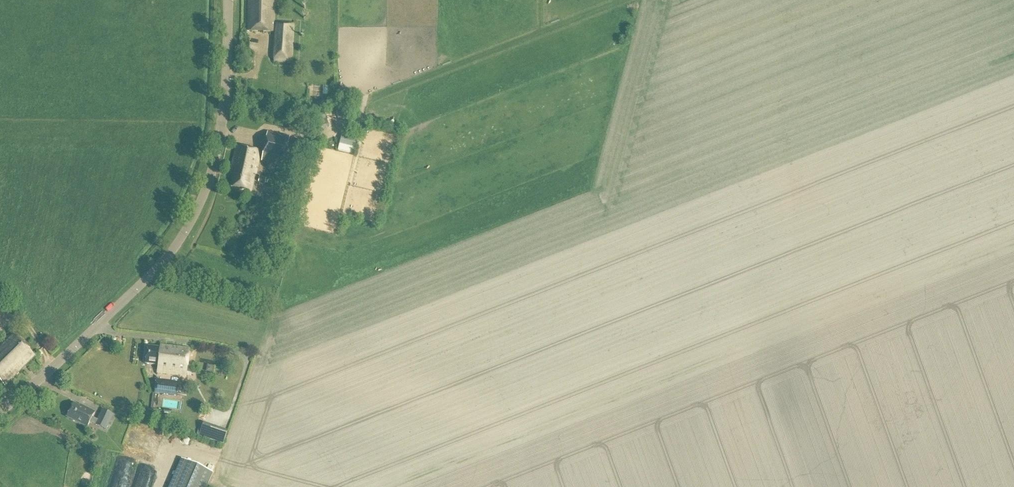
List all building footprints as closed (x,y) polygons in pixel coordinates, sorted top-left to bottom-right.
[(247,33),(275,34),(274,62),(291,63),(293,25),(276,24),(275,28),(273,28),(274,0),(248,0),(247,33)] [(284,167),(290,138),(268,133),(262,162),(284,167)] [(341,137),(340,145),(355,148),(356,141),(341,137)] [(261,153),(237,148),(231,175),(234,176),(231,188),(251,192),(254,178),(255,178),(261,153)] [(295,152),(293,165),(301,167),(304,153),(295,152)] [(13,336),(0,349),(0,383),(5,388),(35,358),(13,336)] [(190,350),(160,346),(160,348),(148,347),(145,365),(158,366),(157,374),(186,378),(190,350)] [(178,397),(179,385),(156,382),(155,394),(178,397)] [(93,414),(73,404),(66,419),(87,429),(89,423),(105,431),(112,417),(101,411),(96,421),(90,419),(93,414)] [(207,440),(208,438),(212,426),(203,423),(199,437),(207,440)] [(131,460),(115,458),(111,486),(127,486),(131,460)] [(170,486),(208,486),(214,474),(181,460),(170,486)]
